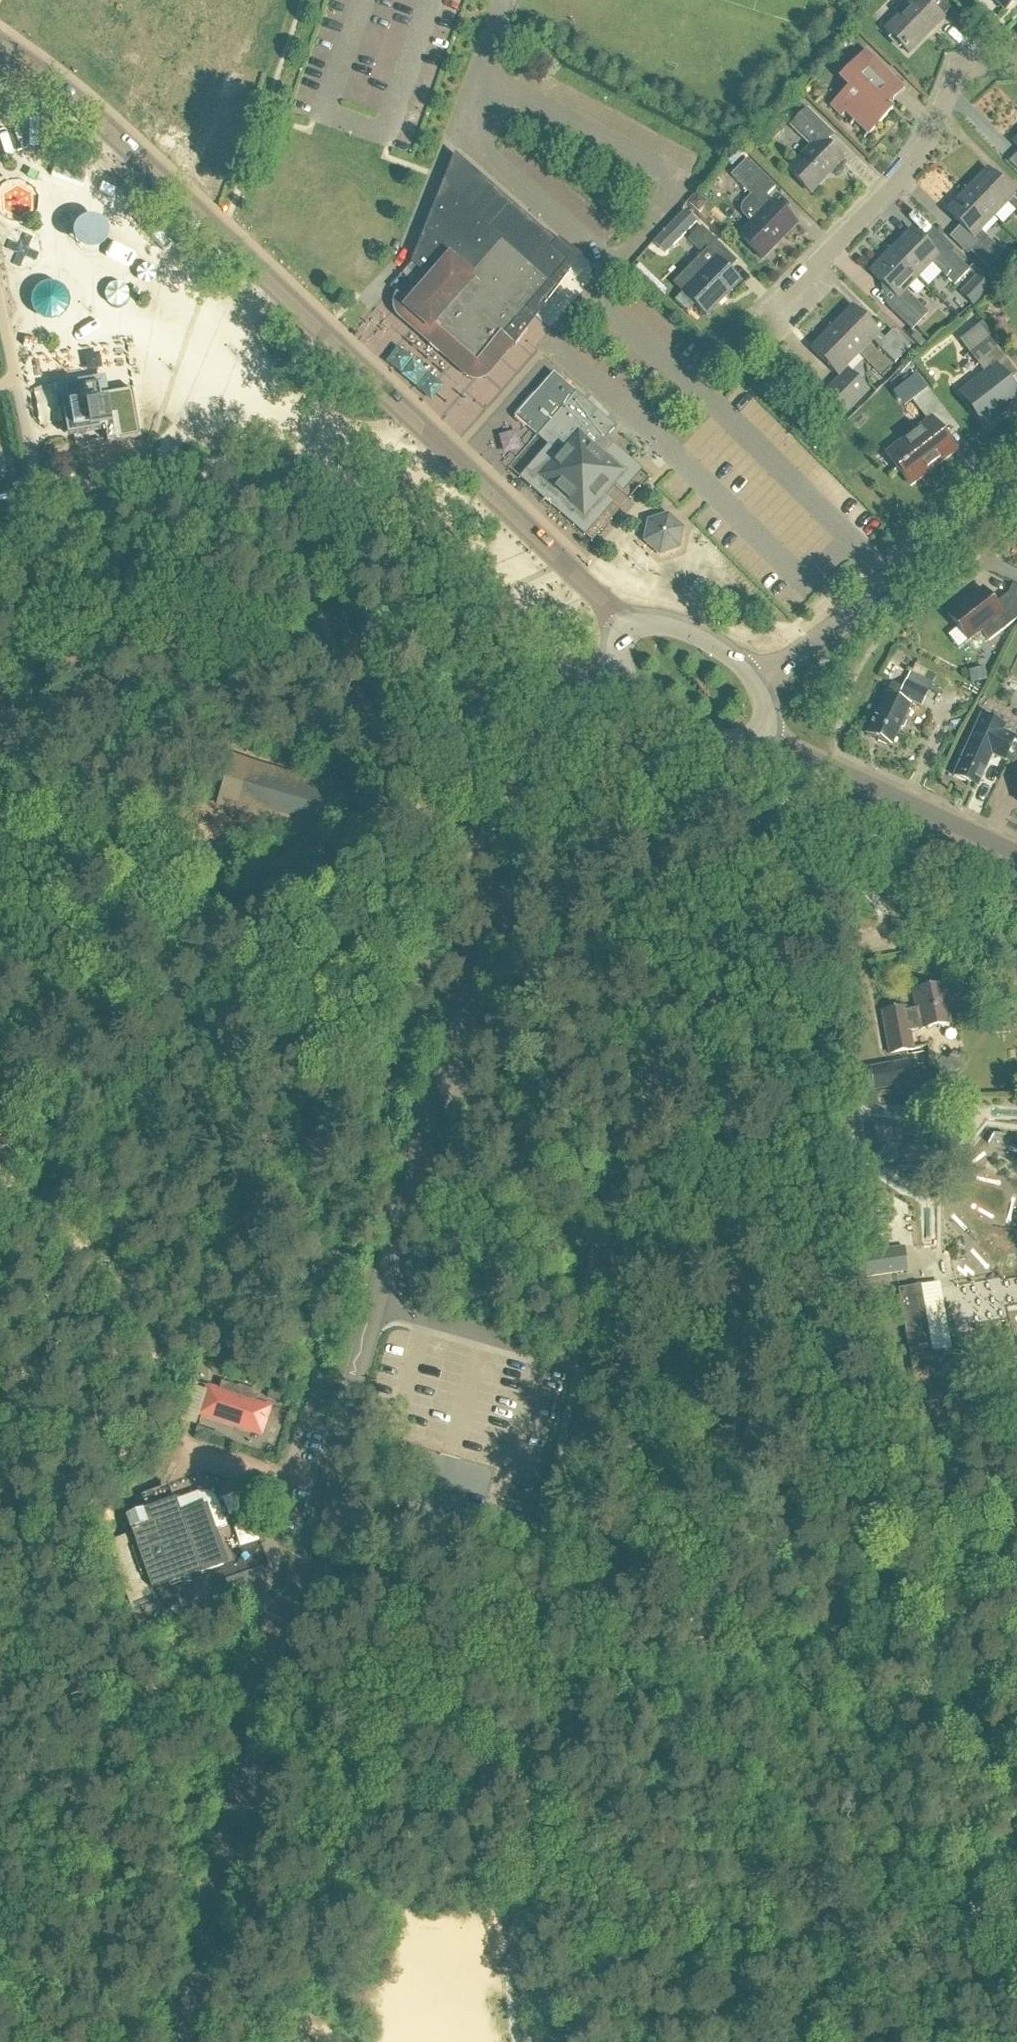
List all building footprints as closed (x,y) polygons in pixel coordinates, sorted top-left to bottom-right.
[(942,20),(925,4),(929,0),(913,0),(914,1),(883,33),(908,56),(942,20)] [(1004,13),(1016,0),(990,0),(1004,13)] [(887,108),(903,91),(864,55),(837,83),(847,92),(830,110),(840,119),(844,115),(868,137),(891,112),(887,108)] [(790,128),(799,137),(811,148),(787,172),(810,195),(841,163),(823,145),(831,137),(806,112),(790,128)] [(773,124),(763,134),(770,140),(780,131),(773,124)] [(575,262),(454,156),(410,265),(429,282),(424,288),(426,290),(409,310),(480,372),(575,262)] [(761,261),(795,226),(766,198),(775,189),(747,161),(731,178),(750,196),(741,205),(740,211),(741,217),(750,225),(737,238),(761,261)] [(986,171),(965,192),(993,219),(1006,205),(1016,216),(1016,202),(986,171)] [(965,192),(945,213),(960,228),(949,239),(967,256),(969,254),(987,271),(1003,254),(980,232),(993,219),(965,192)] [(695,194),(686,204),(696,212),(705,203),(695,194)] [(665,230),(653,243),(663,253),(675,239),(693,219),(683,209),(665,230)] [(705,317),(739,283),(728,272),(736,263),(700,228),(687,241),(702,256),(705,253),(713,261),(681,294),(705,317)] [(968,272),(951,255),(954,252),(933,231),(921,243),(910,232),(890,253),(917,279),(927,290),(941,276),(953,288),(968,272)] [(890,253),(869,274),(868,274),(886,307),(910,331),(926,315),(903,293),(917,279),(890,253)] [(645,281),(651,276),(640,265),(635,270),(645,281)] [(976,276),(959,294),(973,308),(990,290),(976,276)] [(878,335),(851,309),(830,330),(857,356),(871,343),(893,365),(909,349),(892,332),(883,341),(878,336),(878,335)] [(976,363),(975,364),(984,376),(958,395),(984,428),(1016,403),(1016,397),(1006,383),(1016,375),(989,339),(991,336),(982,325),(960,343),(976,363)] [(842,417),(867,392),(844,370),(857,356),(830,330),(810,351),(837,377),(838,378),(820,397),(842,417)] [(951,379),(973,363),(950,333),(929,349),(951,379)] [(901,384),(909,395),(923,385),(914,374),(901,384)] [(613,447),(606,440),(615,430),(552,375),(513,419),(557,457),(538,479),(582,518),(621,473),(617,470),(636,448),(623,436),(613,447)] [(100,397),(99,386),(90,387),(88,380),(73,382),(74,390),(65,392),(69,415),(63,416),(67,439),(100,434),(99,428),(104,427),(107,443),(140,437),(135,405),(132,392),(109,395),(100,397)] [(910,486),(953,452),(939,433),(951,424),(926,391),(910,404),(926,425),(887,456),(910,486)] [(315,485),(314,487),(307,498),(316,504),(323,492),(324,491),(315,485)] [(649,524),(645,543),(659,555),(677,549),(681,531),(666,518),(649,524)] [(384,542),(392,535),(395,532),(388,523),(381,529),(376,533),(384,542)] [(415,559),(419,556),(427,550),(420,541),(411,549),(408,550),(415,559)] [(461,600),(456,590),(443,598),(448,608),(461,600)] [(947,617),(967,643),(989,626),(997,636),(1016,621),(1016,609),(1007,596),(994,606),(981,590),(947,617)] [(338,618),(356,611),(352,601),(334,608),(338,618)] [(988,683),(986,671),(969,674),(972,686),(988,683)] [(902,690),(892,685),(886,697),(885,696),(866,735),(889,746),(898,728),(902,729),(903,729),(906,722),(906,720),(902,719),(908,707),(905,706),(908,700),(921,707),(931,684),(910,674),(902,690)] [(976,788),(991,756),(1004,762),(1014,739),(1001,733),(1004,728),(980,717),(953,778),(976,788)] [(229,759),(215,806),(232,811),(310,834),(323,787),(246,764),(229,759)] [(911,993),(914,1011),(906,1012),(905,1009),(880,1014),(888,1055),(913,1050),(910,1032),(952,1024),(945,987),(911,993)] [(862,1051),(860,998),(842,999),(843,1052),(862,1051)] [(1007,1023),(993,1025),(994,1035),(1008,1033),(1007,1023)] [(965,1063),(967,1061),(955,1055),(954,1057),(951,1059),(948,1061),(945,1062),(940,1062),(938,1061),(933,1059),(936,1075),(941,1076),(944,1076),(949,1075),(953,1073),(956,1072),(960,1069),(964,1066),(965,1063)] [(904,1062),(867,1069),(871,1093),(893,1089),(894,1093),(909,1090),(904,1062)] [(906,1272),(903,1248),(856,1255),(859,1279),(906,1272)] [(939,1284),(920,1288),(898,1291),(913,1379),(917,1405),(949,1400),(941,1352),(950,1351),(939,1284)] [(913,1379),(902,1381),(907,1407),(917,1405),(913,1379)] [(223,1382),(221,1382),(218,1392),(256,1404),(259,1394),(223,1382)] [(218,1392),(208,1389),(200,1415),(260,1434),(269,1408),(256,1404),(218,1392)] [(959,1401),(944,1405),(947,1419),(963,1414),(959,1401)] [(466,1488),(432,1478),(419,1520),(454,1530),(466,1488)] [(200,1493),(128,1518),(153,1588),(198,1573),(199,1574),(223,1566),(211,1531),(225,1526),(216,1501),(212,1496),(207,1493),(200,1493)] [(131,1609),(150,1602),(132,1553),(114,1559),(131,1609)] [(157,1601),(129,1610),(134,1624),(162,1614),(157,1601)]
